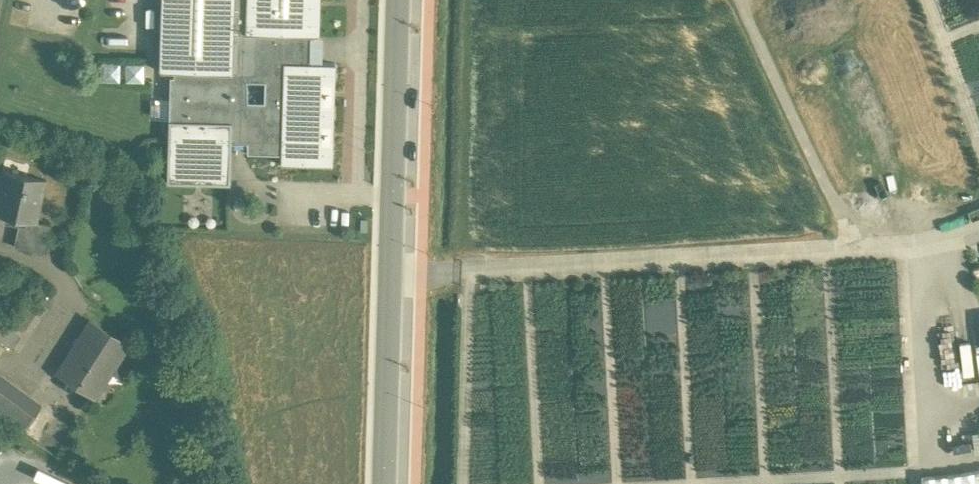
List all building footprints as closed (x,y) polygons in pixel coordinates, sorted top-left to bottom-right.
[(159,71),(174,71),(283,74),(283,61),(313,62),(314,35),(319,35),(321,0),(161,0),(159,71)] [(98,79),(141,80),(142,61),(98,60),(98,79)] [(283,74),(174,71),(174,76),(170,76),(167,182),(230,184),(231,143),(234,143),(234,147),(244,147),(244,142),(247,142),(247,153),(281,154),(280,164),(333,166),(336,62),(313,62),(283,61),(283,74)] [(3,170),(0,185),(0,214),(20,219),(37,222),(37,221),(46,179),(3,170)] [(37,222),(20,219),(14,245),(46,252),(52,224),(37,221),(37,222)] [(93,322),(51,388),(84,409),(126,344),(93,322)] [(5,343),(13,331),(0,323),(0,340),(5,343)] [(0,376),(0,416),(23,432),(41,406),(0,376)] [(947,475),(921,477),(922,483),(978,483),(978,470),(947,475)]
